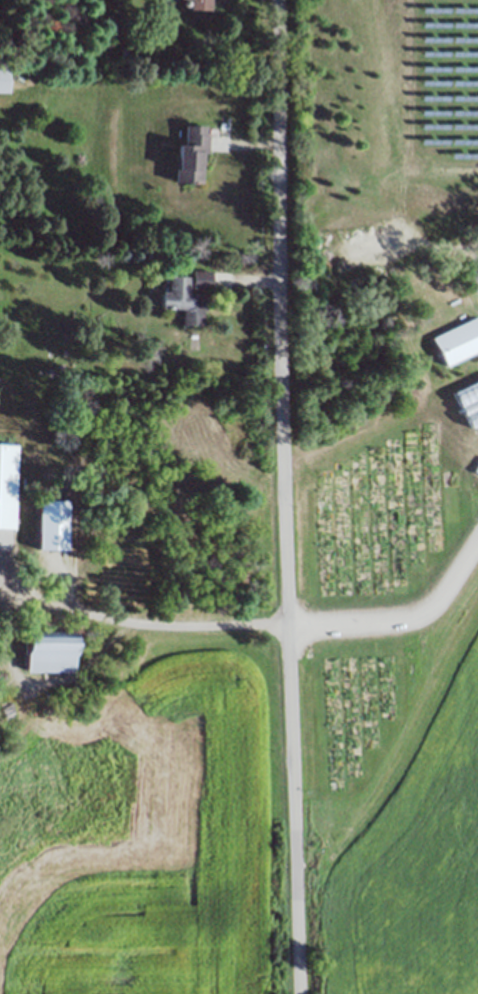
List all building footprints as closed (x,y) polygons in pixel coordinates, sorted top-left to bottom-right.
[(190,9),(190,0),(212,0),(212,9),(190,9)] [(8,71),(0,71),(0,95),(8,95),(8,71)] [(202,182),(176,181),(176,166),(178,166),(179,143),(186,143),(186,124),(208,125),(207,152),(203,152),(202,182)] [(467,276),(477,268),(477,293),(475,295),(473,292),(464,278),(465,277),(467,276)] [(194,269),(213,270),(211,288),(193,287),(194,269)] [(203,293),(203,325),(183,325),(183,308),(161,308),(161,291),(168,291),(168,275),(188,275),(188,293),(203,293)] [(476,319),(477,323),(477,353),(445,368),(432,339),(476,319)] [(13,529),(0,528),(0,443),(16,444),(13,529)] [(48,505),(67,505),(66,556),(47,555),(33,555),(34,505),(48,505)] [(70,634),(70,674),(22,674),(22,634),(70,634)]
